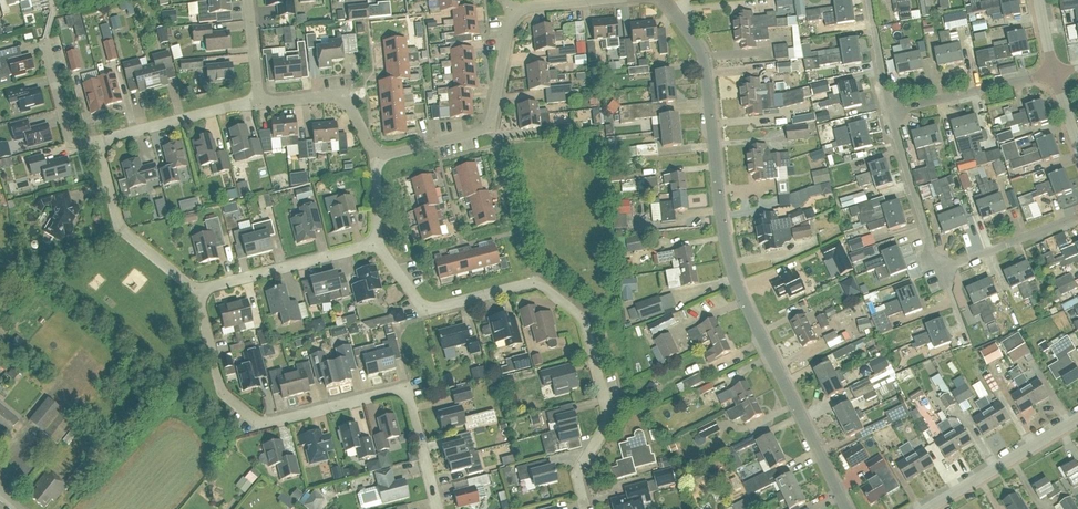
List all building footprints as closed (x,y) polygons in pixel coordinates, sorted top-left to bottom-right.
[(19,0),(0,0),(0,6),(2,16),(10,13),(9,7),(20,4),(19,0)] [(20,4),(31,1),(34,12),(47,9),(45,2),(40,4),(39,0),(19,0),(20,4)] [(285,0),(265,0),(266,7),(277,6),(278,17),(295,15),(293,0),(285,1),(285,0)] [(462,9),(461,0),(439,0),(439,2),(440,9),(430,10),(430,16),(441,15),(441,12),(453,11),(453,10),(462,10),(462,9)] [(777,8),(793,6),(792,0),(776,0),(777,8)] [(807,12),(808,18),(809,18),(821,16),(854,11),(852,0),(841,0),(835,1),(834,1),(836,8),(807,12)] [(898,5),(900,23),(911,21),(908,0),(897,0),(898,5)] [(922,18),(932,16),(929,0),(924,0),(920,1),(922,18)] [(971,6),(973,15),(987,12),(1020,6),(1019,0),(1000,0),(1000,1),(971,6)] [(1062,12),(1077,9),(1077,17),(1077,0),(1060,0),(1062,12)] [(208,3),(197,4),(198,11),(199,24),(217,22),(216,15),(231,13),(230,1),(208,3)] [(131,3),(120,6),(122,12),(133,10),(131,3)] [(349,21),(369,19),(368,5),(348,7),(349,21)] [(987,12),(988,17),(1003,14),(1004,20),(1012,18),(1012,19),(1014,19),(1021,18),(1020,17),(1022,16),(1020,6),(987,12)] [(368,8),(369,19),(379,18),(378,7),(368,8)] [(797,7),(799,19),(807,18),(805,9),(797,8),(797,7)] [(476,21),(475,8),(462,9),(462,10),(453,10),(453,11),(454,21),(444,22),(444,27),(454,26),(454,24),(476,21)] [(809,18),(808,18),(809,23),(825,21),(826,28),(838,26),(856,23),(854,11),(821,16),(809,18)] [(176,12),(163,14),(164,24),(177,23),(176,12)] [(735,33),(768,30),(768,29),(799,27),(798,20),(788,21),(788,19),(776,20),(775,12),(767,13),(767,16),(753,18),(753,13),(738,15),(739,22),(734,22),(735,33)] [(965,13),(945,18),(947,30),(954,29),(953,27),(964,25),(964,27),(968,26),(965,13)] [(71,28),(78,26),(81,37),(88,35),(83,14),(69,18),(71,28)] [(119,17),(111,19),(113,30),(122,28),(119,17)] [(423,20),(415,21),(415,32),(424,31),(423,20)] [(618,42),(616,20),(604,21),(607,50),(619,49),(620,59),(627,58),(627,65),(634,64),(633,47),(626,47),(625,41),(618,42)] [(471,36),(478,35),(476,21),(454,24),(454,26),(455,34),(441,35),(442,41),(445,41),(446,45),(450,45),(464,43),(472,42),(471,36)] [(601,41),(602,50),(607,50),(604,21),(591,22),(593,42),(601,41)] [(974,33),(987,30),(985,21),(972,24),(974,33)] [(642,23),(645,53),(650,52),(649,43),(658,42),(660,56),(667,55),(665,37),(656,38),(654,22),(642,23)] [(576,36),(585,35),(583,23),(575,24),(576,36)] [(640,53),(645,53),(642,23),(630,25),(632,45),(639,44),(640,53)] [(534,40),(563,37),(562,32),(553,33),(553,26),(533,28),(534,40)] [(926,34),(934,33),(932,26),(924,28),(926,34)] [(211,35),(211,27),(193,29),(195,43),(206,41),(208,52),(229,50),(228,42),(230,42),(229,33),(211,35)] [(164,28),(157,30),(162,45),(168,43),(164,28)] [(768,30),(735,33),(736,44),(741,43),(742,50),(757,49),(756,43),(770,41),(768,30)] [(1004,42),(993,45),(994,49),(1027,43),(1025,32),(1024,33),(1024,31),(1017,32),(1018,33),(1015,34),(1008,36),(1009,44),(1005,45),(1004,42)] [(110,32),(102,35),(104,42),(112,40),(110,32)] [(945,33),(951,65),(964,63),(960,46),(953,47),(950,32),(945,33)] [(329,41),(332,68),(332,67),(332,62),(344,61),(343,52),(348,51),(349,54),(358,53),(356,35),(341,37),(341,33),(336,34),(337,40),(329,41)] [(938,68),(951,65),(945,33),(940,34),(942,49),(935,50),(938,68)] [(975,43),(986,41),(985,34),(974,37),(975,43)] [(332,68),(329,41),(328,41),(329,47),(321,48),(321,41),(316,42),(315,35),(306,35),(307,49),(316,48),(319,69),(332,68)] [(555,43),(563,42),(563,37),(534,40),(535,52),(555,50),(555,43)] [(407,53),(408,55),(417,54),(417,49),(407,50),(406,39),(383,42),(385,55),(407,53)] [(826,52),(827,57),(860,52),(858,39),(841,42),(842,49),(826,52)] [(909,40),(905,41),(911,73),(923,71),(920,53),(912,55),(909,40)] [(898,76),(911,73),(905,41),(899,42),(902,57),(895,58),(898,76)] [(109,63),(118,60),(113,42),(104,44),(109,63)] [(285,54),(286,60),(288,81),(301,79),(299,66),(307,65),(304,43),(297,44),(298,53),(285,54)] [(451,55),(451,62),(452,65),(474,63),(473,49),(465,50),(464,43),(450,45),(451,49),(440,50),(440,56),(451,55)] [(1030,53),(1027,43),(994,49),(975,53),(979,70),(978,65),(983,64),(983,63),(1003,59),(1003,60),(1013,58),(1013,56),(1019,55),(1020,56),(1022,55),(1022,56),(1029,55),(1028,53),(1030,53)] [(589,63),(596,62),(594,44),(587,44),(589,63)] [(789,59),(789,56),(788,45),(774,47),(776,60),(789,59)] [(179,48),(172,50),(175,61),(182,59),(179,48)] [(576,48),(557,50),(558,57),(566,56),(577,54),(576,48)] [(288,81),(286,60),(279,61),(279,55),(272,55),(272,50),(263,51),(263,57),(265,57),(267,72),(274,72),(275,82),(288,81)] [(11,51),(0,53),(0,73),(1,79),(12,76),(13,78),(26,74),(25,72),(34,70),(30,56),(13,61),(11,51)] [(73,73),(81,70),(76,52),(68,54),(73,73)] [(844,67),(862,64),(860,52),(827,57),(819,58),(820,67),(844,63),(844,67)] [(148,68),(154,89),(168,86),(164,71),(173,68),(169,53),(153,57),(156,66),(148,68)] [(408,63),(408,55),(407,53),(385,55),(386,69),(409,66),(409,69),(419,68),(418,62),(408,63)] [(558,57),(548,58),(549,66),(567,64),(566,56),(558,57)] [(182,71),(203,69),(202,59),(181,62),(182,71)] [(812,59),(805,60),(806,71),(814,70),(812,59)] [(154,89),(148,68),(141,70),(139,61),(124,65),(128,80),(136,78),(140,93),(154,89)] [(475,76),(474,63),(452,65),(451,62),(441,63),(442,69),(452,68),(453,75),(453,78),(475,76)] [(779,74),(792,73),(791,64),(778,65),(779,74)] [(209,84),(225,83),(225,81),(234,80),(232,65),(207,68),(209,84)] [(528,79),(557,76),(556,71),(547,72),(547,65),(527,67),(528,79)] [(410,76),(409,69),(409,66),(386,69),(387,81),(387,82),(401,80),(401,81),(409,80),(409,82),(420,81),(420,75),(410,76)] [(629,76),(649,74),(648,67),(628,69),(629,76)] [(1006,68),(999,69),(1001,76),(1007,75),(1006,68)] [(650,89),(674,87),(672,71),(655,73),(656,84),(650,85),(650,89)] [(99,81),(106,107),(122,103),(115,75),(99,79),(99,81)] [(477,90),(475,76),(453,78),(453,75),(443,76),(443,82),(454,81),(455,91),(470,90),(477,90)] [(548,82),(557,81),(557,76),(528,79),(529,91),(549,89),(548,82)] [(775,96),(786,94),(785,83),(776,85),(777,91),(774,91),(774,85),(766,86),(760,87),(760,79),(745,81),(745,87),(741,88),(742,99),(775,96)] [(402,91),(401,81),(401,80),(387,82),(387,81),(379,82),(380,96),(402,94),(403,97),(413,95),(412,90),(402,91)] [(107,111),(106,107),(99,81),(83,86),(91,116),(107,111)] [(814,96),(830,92),(828,82),(811,86),(814,96)] [(841,94),(826,97),(827,102),(859,94),(856,82),(839,86),(841,94)] [(25,94),(23,85),(6,90),(9,101),(17,98),(21,113),(30,111),(29,109),(43,105),(39,90),(25,94)] [(552,96),(565,94),(564,87),(551,88),(552,96)] [(658,104),(676,103),(674,87),(650,89),(651,93),(653,93),(654,105),(658,105),(658,104)] [(809,88),(786,94),(775,96),(742,99),(743,110),(748,110),(748,116),(763,115),(762,110),(776,109),(776,108),(783,107),(783,105),(804,100),(812,98),(809,88)] [(455,91),(448,91),(448,89),(437,90),(438,96),(448,95),(449,102),(449,105),(472,103),(470,90),(455,91)] [(403,104),(403,97),(402,94),(380,96),(381,109),(404,107),(404,110),(414,109),(414,103),(403,104)] [(566,102),(565,95),(565,94),(552,96),(546,96),(547,104),(566,102)] [(845,111),(862,107),(859,94),(827,102),(828,107),(843,104),(845,111)] [(1021,114),(1012,117),(1014,122),(1046,112),(1042,102),(1041,102),(1041,101),(1035,103),(1035,104),(1033,104),(1033,105),(1026,107),(1026,110),(1020,112),(1021,114)] [(473,116),(472,103),(449,105),(449,102),(439,103),(439,109),(449,108),(450,119),(473,116)] [(519,118),(548,115),(547,110),(538,111),(537,104),(517,106),(519,118)] [(652,104),(619,108),(619,114),(653,111),(652,104)] [(405,117),(404,110),(404,107),(381,109),(383,122),(405,120),(405,123),(416,122),(415,116),(405,117)] [(431,107),(432,120),(440,119),(438,107),(431,107)] [(606,125),(605,110),(595,110),(596,126),(606,125)] [(634,120),(653,118),(653,111),(619,114),(621,125),(635,123),(634,120)] [(1014,122),(1007,124),(1008,129),(1024,124),(1024,126),(1031,124),(1032,128),(1040,125),(1040,126),(1042,125),(1042,126),(1048,125),(1048,123),(1049,123),(1046,112),(1014,122)] [(814,114),(792,118),(794,126),(816,122),(814,114)] [(825,114),(817,115),(819,124),(827,122),(825,114)] [(549,126),(548,120),(548,115),(519,118),(520,131),(549,127),(550,134),(567,132),(567,125),(549,126)] [(655,133),(678,131),(677,115),(659,117),(661,128),(654,129),(655,133)] [(996,124),(1009,122),(1009,116),(995,118),(996,124)] [(976,117),(964,120),(972,152),(973,152),(975,161),(977,167),(987,165),(985,156),(984,154),(981,155),(979,144),(986,142),(987,141),(986,134),(984,132),(981,133),(976,117)] [(296,118),(283,119),(286,148),(298,146),(297,143),(298,143),(296,118)] [(282,148),(286,148),(283,119),(271,120),(273,140),(281,139),(282,148)] [(406,130),(405,123),(405,120),(383,122),(384,136),(406,134),(406,136),(417,135),(416,129),(406,130)] [(964,120),(951,123),(960,156),(973,153),(972,152),(964,120)] [(843,121),(832,124),(834,131),(845,128),(843,121)] [(29,130),(27,122),(11,126),(15,142),(26,139),(28,148),(52,142),(47,126),(29,130)] [(336,123),(324,124),(327,154),(332,153),(331,144),(338,143),(340,156),(348,156),(346,138),(338,139),(336,123)] [(836,138),(837,143),(869,135),(866,123),(845,128),(834,131),(836,138)] [(312,125),(314,142),(306,142),(308,160),(316,159),(315,146),(322,145),(322,154),(327,154),(324,124),(312,125)] [(789,142),(810,140),(808,126),(787,128),(789,142)] [(250,144),(246,127),(230,131),(232,142),(230,143),(234,156),(245,153),(247,161),(262,157),(258,142),(250,144)] [(937,127),(925,131),(933,163),(938,161),(934,146),(941,144),(937,127)] [(678,131),(655,133),(655,138),(662,137),(663,148),(680,146),(678,131)] [(834,131),(826,133),(828,139),(836,138),(834,131)] [(935,171),(933,163),(925,131),(912,134),(917,151),(924,149),(928,164),(926,164),(929,173),(935,171)] [(1015,140),(1012,132),(998,137),(1001,145),(1015,140)] [(869,135),(837,143),(838,148),(853,144),(855,152),(873,148),(869,135)] [(1025,157),(1057,147),(1053,137),(1052,137),(1052,135),(1046,138),(1046,139),(1044,140),(1036,143),(1038,147),(1023,152),(1025,157)] [(217,156),(214,146),(211,144),(212,142),(211,136),(200,139),(201,141),(193,143),(199,164),(200,165),(201,167),(211,164),(214,175),(229,171),(225,154),(217,156)] [(272,153),(271,136),(260,137),(264,154),(272,153)] [(299,161),(308,160),(306,142),(298,143),(297,143),(298,146),(299,161)] [(8,143),(0,145),(0,160),(11,157),(8,143)] [(828,155),(835,153),(834,149),(838,148),(837,143),(832,144),(832,145),(826,146),(828,155)] [(1020,159),(1015,143),(1001,147),(1007,163),(1010,162),(1020,159)] [(164,186),(179,182),(176,170),(187,167),(181,144),(164,149),(169,169),(160,171),(164,186)] [(748,165),(776,162),(775,155),(771,155),(770,151),(767,152),(766,145),(751,147),(752,153),(747,154),(748,165)] [(1060,157),(1057,147),(1025,157),(1020,159),(1010,162),(1013,171),(1039,162),(1039,160),(1042,158),(1044,162),(1051,160),(1051,161),(1053,160),(1053,161),(1060,159),(1059,158),(1060,157)] [(657,148),(637,150),(637,157),(657,155),(657,148)] [(822,151),(810,155),(813,163),(825,159),(822,151)] [(787,162),(790,161),(789,153),(780,154),(780,162),(781,162),(781,161),(787,162)] [(993,154),(995,163),(1002,161),(1000,153),(993,154)] [(45,165),(43,156),(28,160),(32,176),(43,173),(45,183),(70,177),(68,170),(69,170),(67,159),(45,165)] [(141,168),(139,161),(122,165),(129,190),(146,185),(145,182),(158,179),(154,165),(141,168)] [(858,183),(890,173),(886,161),(869,166),(872,173),(857,178),(858,183)] [(964,162),(957,163),(959,172),(977,167),(975,161),(965,164),(964,162)] [(777,181),(776,169),(776,162),(748,165),(749,176),(754,176),(755,183),(777,181)] [(998,177),(1006,174),(1002,162),(994,164),(998,177)] [(460,184),(479,179),(475,164),(456,169),(456,170),(452,171),(453,177),(458,176),(460,184)] [(983,167),(978,168),(981,176),(980,176),(984,185),(995,216),(1007,212),(1001,195),(998,196),(993,182),(989,183),(983,167)] [(815,185),(831,182),(828,170),(812,173),(815,185)] [(922,170),(913,172),(916,186),(926,184),(922,170)] [(1036,188),(1037,193),(1038,193),(1069,182),(1065,172),(1064,172),(1064,170),(1057,173),(1058,174),(1056,175),(1049,178),(1050,182),(1036,188)] [(890,173),(858,183),(860,188),(875,183),(877,190),(894,185),(890,173)] [(964,190),(972,188),(967,174),(960,177),(964,190)] [(416,196),(435,191),(432,182),(437,181),(435,175),(431,176),(412,181),(416,196)] [(672,194),(685,193),(683,175),(664,177),(665,186),(671,186),(672,194)] [(982,196),(975,198),(977,204),(983,221),(995,216),(984,185),(980,176),(975,178),(982,196)] [(647,190),(661,189),(660,177),(647,178),(647,190)] [(299,178),(291,179),(292,187),(300,186),(299,178)] [(483,194),(479,179),(460,184),(462,192),(458,194),(459,200),(464,199),(464,200),(464,199),(483,194)] [(942,204),(934,207),(939,218),(945,235),(957,230),(942,190),(939,182),(934,183),(940,201),(942,204)] [(1069,182),(1038,193),(1039,197),(1048,194),(1049,198),(1055,195),(1056,198),(1065,195),(1066,196),(1072,193),(1072,192),(1073,192),(1069,182)] [(246,184),(237,186),(240,200),(249,198),(246,184)] [(829,184),(820,186),(822,195),(831,193),(829,184)] [(923,202),(937,198),(933,185),(920,189),(923,202)] [(297,190),(300,202),(316,198),(313,186),(297,190)] [(820,186),(807,189),(810,199),(822,195),(820,186)] [(942,190),(957,230),(969,226),(963,209),(955,212),(949,193),(951,193),(949,188),(942,190)] [(807,189),(790,196),(791,207),(796,210),(803,206),(810,199),(807,189)] [(438,206),(438,205),(443,204),(441,198),(437,199),(435,191),(416,196),(419,210),(419,211),(438,206)] [(466,206),(471,205),(473,212),(492,208),(488,192),(483,194),(464,199),(464,200),(466,206)] [(685,193),(672,194),(673,203),(659,204),(660,208),(653,208),(654,219),(661,218),(661,223),(675,222),(674,212),(687,211),(685,193)] [(70,207),(67,194),(49,198),(49,196),(38,199),(33,207),(41,212),(44,206),(44,205),(51,203),(54,212),(55,211),(56,217),(53,221),(52,220),(45,233),(61,242),(64,235),(66,236),(69,235),(72,230),(72,227),(70,226),(71,224),(70,221),(69,221),(71,216),(76,215),(78,212),(77,208),(74,206),(70,207)] [(1027,221),(1036,217),(1032,205),(1035,204),(1031,194),(1018,199),(1027,221)] [(266,209),(272,207),(269,195),(263,196),(266,209)] [(351,229),(347,215),(355,213),(351,197),(343,199),(336,201),(338,209),(330,211),(335,232),(329,234),(329,235),(351,229)] [(841,200),(844,209),(856,205),(853,197),(841,200)] [(155,202),(158,213),(166,211),(164,200),(155,202)] [(862,215),(874,211),(872,201),(859,205),(859,206),(850,209),(852,214),(861,211),(862,215)] [(871,224),(903,214),(899,202),(882,207),(885,214),(870,219),(871,224)] [(315,240),(313,233),(321,231),(315,206),(300,210),(302,218),(291,221),(298,245),(315,240)] [(440,212),(438,206),(419,211),(419,210),(414,211),(418,226),(437,222),(435,213),(440,212)] [(1052,206),(1042,210),(1044,217),(1055,213),(1052,206)] [(477,228),(496,223),(492,208),(473,212),(473,213),(468,214),(470,221),(474,219),(477,228)] [(795,226),(807,222),(803,211),(791,216),(795,226)] [(355,224),(362,222),(359,212),(352,214),(355,224)] [(196,214),(188,216),(190,223),(197,221),(196,214)] [(790,230),(791,230),(791,229),(795,227),(791,219),(776,221),(774,214),(760,217),(761,224),(756,224),(758,235),(790,230)] [(907,226),(903,214),(871,224),(867,225),(869,233),(884,228),(884,226),(888,224),(890,231),(907,226)] [(199,264),(218,259),(215,247),(224,244),(218,219),(205,222),(208,235),(192,239),(199,264)] [(442,220),(437,222),(418,226),(422,242),(441,237),(439,228),(444,227),(442,220)] [(252,227),(252,229),(254,236),(259,256),(272,252),(269,238),(275,237),(271,222),(252,227)] [(795,241),(813,238),(811,227),(793,230),(795,241)] [(259,256),(254,236),(252,229),(233,234),(237,246),(243,245),(247,259),(259,256)] [(790,230),(758,235),(759,246),(765,245),(766,252),(777,250),(777,248),(783,247),(785,244),(791,243),(793,240),(791,230),(790,230)] [(1061,235),(1055,237),(1059,248),(1069,245),(1064,233),(1061,235)] [(627,254),(645,250),(643,236),(624,240),(627,254)] [(853,253),(865,248),(861,238),(849,243),(853,253)] [(479,250),(484,269),(499,265),(495,246),(494,246),(493,241),(486,243),(488,248),(479,250)] [(827,263),(833,260),(841,277),(853,271),(840,243),(822,252),(827,263)] [(1077,257),(1077,245),(1076,246),(1077,248),(1070,251),(1071,253),(1055,260),(1052,253),(1042,257),(1048,269),(1060,264),(1061,264),(1077,257)] [(484,269),(479,250),(471,252),(470,247),(463,249),(470,272),(484,269)] [(880,260),(865,265),(868,273),(903,260),(898,248),(882,254),(884,260),(880,262),(880,260)] [(455,276),(470,272),(463,249),(457,251),(458,255),(450,257),(455,276)] [(658,264),(679,261),(680,269),(694,267),(690,249),(657,255),(658,264)] [(865,260),(862,252),(850,256),(853,264),(865,260)] [(455,276),(450,257),(442,259),(440,255),(434,257),(435,261),(436,268),(440,280),(455,276)] [(1061,264),(1063,269),(1068,267),(1076,263),(1077,265),(1077,264),(1077,257),(1061,264)] [(903,260),(875,270),(880,282),(891,278),(908,272),(903,260)] [(1028,263),(1016,268),(1030,299),(1035,296),(1028,282),(1035,279),(1028,263)] [(677,288),(697,285),(694,267),(680,269),(665,272),(667,283),(676,282),(677,288)] [(381,290),(378,279),(375,268),(357,273),(360,286),(352,288),(357,305),(374,300),(374,299),(372,300),(370,293),(381,290)] [(1025,301),(1030,299),(1016,268),(1004,273),(1011,290),(1019,286),(1025,301)] [(336,273),(323,277),(330,302),(349,297),(343,276),(337,278),(336,273)] [(789,295),(791,299),(806,291),(798,273),(793,276),(792,274),(790,275),(790,276),(784,279),(783,278),(781,279),(782,281),(773,285),(777,296),(779,299),(789,295)] [(1059,290),(1075,283),(1071,274),(1055,282),(1059,290)] [(331,304),(330,302),(323,277),(310,280),(314,293),(307,295),(311,307),(322,304),(323,305),(331,304)] [(636,291),(640,291),(640,279),(625,279),(625,301),(636,301),(636,291)] [(997,296),(990,280),(979,285),(992,315),(997,313),(991,299),(997,296)] [(1059,290),(1062,296),(1077,288),(1075,283),(1059,290)] [(986,325),(995,321),(992,315),(979,285),(967,290),(974,306),(980,303),(982,307),(980,308),(982,314),(981,315),(986,325)] [(856,287),(844,293),(848,300),(860,294),(856,287)] [(877,293),(864,298),(872,317),(872,316),(887,311),(918,299),(913,287),(897,293),(900,300),(885,306),(875,310),(873,304),(880,301),(877,293)] [(289,309),(284,289),(276,291),(276,290),(274,291),(274,292),(267,294),(273,316),(283,314),(286,325),(301,321),(297,306),(297,307),(289,309)] [(642,322),(665,314),(664,311),(659,298),(636,306),(642,322)] [(872,317),(879,336),(893,331),(888,318),(900,314),(899,312),(903,310),(906,317),(923,311),(918,299),(887,311),(872,316),(872,317)] [(252,323),(247,301),(233,305),(240,333),(246,331),(244,325),(252,323)] [(233,328),(235,334),(238,346),(243,344),(240,333),(233,305),(219,308),(225,330),(233,328)] [(538,317),(536,308),(520,312),(524,329),(533,327),(537,344),(546,342),(546,343),(547,343),(549,348),(551,350),(555,348),(556,346),(555,340),(552,326),(551,327),(548,315),(549,314),(538,317)] [(675,308),(664,311),(665,314),(666,318),(677,314),(675,308)] [(393,324),(404,321),(401,310),(390,313),(393,324)] [(655,334),(690,325),(687,312),(652,322),(655,334)] [(824,314),(817,318),(820,324),(827,321),(824,314)] [(506,315),(488,320),(490,327),(483,329),(482,331),(483,336),(485,337),(492,336),(494,344),(505,342),(506,348),(522,344),(517,328),(510,330),(506,315)] [(797,336),(811,329),(805,316),(791,323),(797,336)] [(855,321),(857,330),(868,328),(866,318),(855,321)] [(696,350),(711,342),(723,336),(715,319),(688,333),(696,350)] [(916,343),(947,332),(943,320),(926,326),(929,333),(914,338),(916,343)] [(827,321),(820,324),(823,330),(830,326),(827,321)] [(995,324),(988,327),(992,335),(999,332),(995,324)] [(468,340),(464,326),(438,333),(440,340),(439,340),(440,342),(441,342),(443,351),(468,345),(471,356),(479,354),(475,338),(468,340)] [(336,337),(350,334),(348,327),(334,330),(336,337)] [(811,329),(797,336),(803,349),(817,342),(811,329)] [(261,347),(268,345),(264,331),(257,333),(261,347)] [(827,344),(838,338),(835,332),(824,338),(827,344)] [(947,332),(916,343),(918,348),(932,343),(935,350),(952,344),(947,332)] [(665,361),(680,354),(670,334),(655,341),(665,361)] [(1025,345),(1019,334),(1002,345),(1009,355),(1025,345)] [(377,355),(382,374),(396,370),(392,358),(399,356),(394,335),(387,336),(388,342),(382,344),(385,353),(377,355)] [(723,336),(711,342),(715,349),(709,352),(709,353),(705,355),(710,364),(715,362),(714,360),(731,352),(723,336)] [(1069,357),(1067,354),(1075,349),(1068,338),(1060,343),(1061,344),(1051,350),(1059,363),(1049,369),(1057,382),(1062,378),(1067,387),(1077,380),(1077,371),(1074,364),(1073,364),(1069,357)] [(1040,353),(1047,349),(1043,342),(1036,346),(1040,353)] [(243,344),(238,346),(229,348),(231,355),(245,351),(243,344)] [(833,355),(836,361),(855,352),(852,345),(833,355)] [(366,348),(353,351),(357,367),(364,365),(368,378),(382,374),(377,355),(374,346),(366,348)] [(996,346),(981,355),(987,366),(1003,358),(996,346)] [(352,382),(349,373),(356,371),(350,347),(336,350),(339,362),(333,364),(339,385),(352,382)] [(260,387),(258,380),(266,378),(259,351),(244,355),(247,367),(237,369),(243,392),(260,387)] [(326,389),(339,385),(333,364),(327,365),(324,353),(311,357),(317,381),(323,379),(326,389)] [(531,368),(527,355),(512,359),(515,372),(531,368)] [(541,355),(532,357),(534,367),(543,365),(541,355)] [(235,375),(233,367),(231,358),(221,360),(225,377),(235,375)] [(291,376),(296,396),(309,393),(306,379),(312,377),(308,363),(296,367),(298,375),(291,376)] [(822,386),(843,375),(841,371),(835,374),(830,364),(815,372),(822,386)] [(558,376),(556,369),(541,373),(544,388),(552,386),(555,397),(569,393),(569,391),(578,388),(576,381),(577,380),(576,378),(575,378),(574,372),(558,376)] [(296,396),(291,376),(284,378),(282,370),(269,373),(272,387),(279,386),(283,400),(296,396)] [(705,382),(701,374),(683,383),(687,391),(705,382)] [(451,375),(444,377),(447,390),(455,388),(451,375)] [(843,375),(822,386),(829,400),(844,392),(840,384),(846,381),(843,375)] [(939,375),(931,380),(935,388),(938,386),(942,394),(938,396),(940,399),(948,394),(949,393),(939,375)] [(993,392),(999,389),(991,375),(985,379),(993,392)] [(1019,378),(1036,406),(1049,398),(1039,381),(1030,386),(1027,381),(1024,375),(1019,378)] [(1022,415),(1036,406),(1019,378),(1014,381),(1017,387),(1021,392),(1012,398),(1022,415)] [(869,379),(850,388),(853,395),(873,385),(869,379)] [(703,389),(706,394),(718,388),(715,383),(703,389)] [(743,405),(755,399),(747,383),(729,392),(733,400),(739,397),(743,405)] [(980,383),(973,388),(981,401),(986,398),(988,397),(980,383)] [(865,396),(875,391),(873,385),(853,395),(856,401),(865,396)] [(966,386),(952,394),(958,405),(973,396),(966,386)] [(455,405),(471,401),(468,389),(452,393),(455,405)] [(921,391),(909,398),(912,403),(924,395),(921,391)] [(956,406),(949,395),(948,394),(940,399),(947,411),(956,406)] [(981,401),(997,429),(1011,421),(1001,404),(992,409),(989,404),(989,403),(986,398),(981,401)] [(755,399),(743,405),(726,413),(730,422),(733,423),(742,418),(745,424),(763,415),(755,399)] [(57,445),(76,422),(48,400),(29,423),(57,445)] [(984,437),(997,429),(981,401),(976,404),(979,410),(979,409),(983,415),(974,420),(984,437)] [(841,425),(863,415),(861,411),(855,414),(850,404),(835,412),(841,425)] [(872,434),(911,415),(905,404),(886,414),(889,418),(869,428),(872,434)] [(82,417),(88,409),(82,405),(76,412),(82,417)] [(18,422),(0,407),(0,430),(7,435),(18,422)] [(438,414),(438,415),(437,417),(438,419),(440,420),(442,430),(454,427),(455,428),(465,426),(466,432),(497,424),(494,412),(478,416),(478,417),(464,421),(460,408),(438,414)] [(575,428),(577,427),(574,414),(562,417),(560,411),(547,414),(550,426),(557,424),(559,431),(559,432),(575,427),(575,428)] [(863,415),(841,425),(848,439),(864,431),(859,421),(864,419),(863,415)] [(385,444),(384,441),(399,437),(394,416),(378,420),(382,435),(374,438),(378,452),(389,450),(388,443),(385,444)] [(947,421),(942,424),(959,452),(973,444),(963,427),(953,432),(950,426),(951,426),(947,421)] [(704,440),(720,432),(716,422),(699,430),(704,440)] [(946,460),(959,452),(942,424),(938,427),(941,432),(944,438),(935,443),(946,460)] [(361,442),(356,425),(348,427),(348,429),(340,431),(341,432),(338,433),(341,444),(343,443),(346,452),(356,450),(359,461),(374,457),(370,440),(361,442)] [(559,432),(559,431),(547,434),(549,440),(551,441),(554,453),(568,450),(566,443),(578,440),(578,439),(580,438),(577,427),(575,428),(575,427),(559,432)] [(321,438),(319,437),(320,435),(319,432),(303,436),(298,438),(300,447),(307,445),(308,452),(307,452),(310,466),(319,464),(317,456),(325,454),(325,456),(326,456),(325,453),(333,451),(329,436),(321,438)] [(625,466),(622,467),(625,478),(637,475),(636,470),(657,464),(655,455),(652,456),(650,447),(647,448),(644,434),(642,432),(640,432),(637,432),(636,434),(635,436),(636,439),(628,441),(628,443),(620,445),(625,466)] [(466,456),(465,455),(463,448),(473,445),(470,433),(455,437),(457,444),(442,448),(446,461),(448,461),(448,460),(466,456)] [(758,460),(780,450),(773,436),(757,443),(762,453),(756,456),(758,460)] [(726,451),(729,457),(752,446),(749,439),(726,451)] [(263,447),(265,454),(269,468),(277,466),(281,480),(299,476),(295,458),(286,460),(285,459),(283,452),(284,450),(281,442),(272,444),(272,443),(270,444),(271,445),(263,447)] [(913,449),(910,444),(904,447),(921,475),(935,467),(925,450),(916,455),(913,449)] [(869,459),(861,446),(845,456),(853,469),(869,459)] [(897,466),(907,483),(921,475),(904,447),(899,450),(903,456),(903,455),(906,461),(897,466)] [(746,491),(769,480),(766,474),(787,463),(780,450),(758,460),(765,474),(743,485),(746,491)] [(388,453),(377,456),(381,470),(392,467),(388,453)] [(448,460),(448,461),(451,474),(466,470),(468,476),(483,472),(479,460),(470,463),(468,455),(465,455),(466,456),(448,460)] [(513,457),(501,460),(503,467),(515,464),(513,457)] [(872,505),(887,495),(884,490),(896,483),(880,457),(867,465),(876,479),(869,483),(870,484),(862,489),(867,496),(866,497),(868,500),(869,499),(872,505)] [(660,470),(671,467),(669,458),(658,461),(660,470)] [(369,473),(380,471),(378,462),(369,464),(368,467),(369,473)] [(538,472),(536,464),(538,464),(538,463),(516,469),(520,483),(529,480),(533,482),(535,488),(557,483),(556,477),(555,474),(555,475),(553,468),(538,472)] [(1076,463),(1069,467),(1068,464),(1059,470),(1064,479),(1066,477),(1074,489),(1077,487),(1077,466),(1076,463)] [(239,486),(247,493),(263,475),(255,468),(239,486)] [(339,468),(332,470),(335,481),(342,479),(339,468)] [(503,479),(511,477),(508,469),(501,471),(503,479)] [(659,488),(675,484),(671,469),(655,474),(659,488)] [(351,470),(343,471),(345,480),(353,478),(351,470)] [(375,475),(378,487),(364,491),(363,487),(359,488),(360,491),(358,495),(361,507),(364,508),(368,508),(409,498),(404,481),(394,484),(390,471),(375,475)] [(67,488),(48,472),(35,487),(38,489),(31,498),(44,508),(45,508),(52,500),(54,503),(67,488)] [(778,500),(799,489),(793,475),(777,483),(782,493),(776,496),(778,500)] [(480,499),(478,497),(477,497),(474,488),(490,484),(487,476),(467,481),(469,489),(454,493),(458,508),(464,507),(465,504),(472,508),(474,508),(475,508),(480,499)] [(756,494),(772,486),(769,480),(746,491),(751,501),(757,497),(756,494)] [(1051,487),(1046,480),(1033,488),(1040,501),(1047,496),(1049,501),(1060,494),(1055,485),(1051,487)] [(639,502),(651,499),(647,484),(626,489),(628,497),(613,501),(615,508),(641,508),(639,502)] [(337,485),(324,486),(325,495),(338,495),(337,485)] [(798,507),(806,503),(799,489),(778,500),(780,503),(785,501),(790,508),(794,508),(798,507)] [(321,497),(313,492),(303,506),(307,508),(318,508),(320,506),(316,504),(321,497)] [(1022,501),(1021,502),(1016,495),(1014,496),(1012,494),(1006,497),(1007,501),(1003,503),(1007,508),(1027,508),(1022,501)] [(296,507),(298,499),(284,495),(282,504),(296,507)] [(1070,498),(1060,505),(1063,508),(1077,508),(1070,498)] [(733,507),(734,508),(753,508),(748,499),(733,507)]
